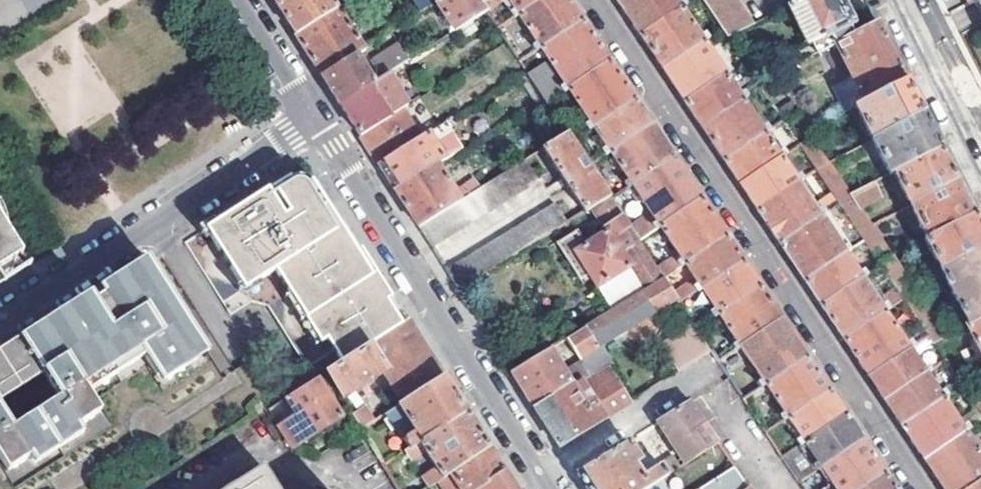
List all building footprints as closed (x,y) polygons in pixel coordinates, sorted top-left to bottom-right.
[(292,27),(295,31),(297,34),(339,8),(333,0),(275,0),(292,27)] [(421,15),(438,4),(444,0),(412,0),(421,15)] [(456,31),(487,12),(480,3),(478,0),(444,0),(438,4),(456,31)] [(501,2),(512,17),(516,15),(538,0),(485,0),(480,3),(487,12),(501,2)] [(581,19),(577,13),(569,0),(538,0),(516,15),(536,43),(531,46),(535,51),(539,48),(581,19)] [(619,5),(623,11),(639,0),(616,0),(619,5)] [(623,11),(636,30),(640,36),(681,8),(686,5),(682,0),(680,0),(676,3),(674,0),(639,0),(623,11)] [(726,37),(750,25),(734,0),(700,0),(726,37)] [(806,44),(811,42),(816,54),(835,44),(854,34),(849,26),(851,23),(838,0),(801,0),(794,4),(787,8),(806,44)] [(339,8),(297,34),(303,44),(324,76),(358,55),(366,50),(353,31),(358,27),(354,23),(349,26),(339,8)] [(681,8),(640,36),(657,62),(662,69),(703,41),(708,38),(705,33),(699,36),(681,8)] [(560,87),(562,91),(566,89),(609,61),(606,55),(581,19),(539,48),(548,60),(564,84),(560,87)] [(890,48),(877,22),(854,34),(835,44),(849,76),(832,85),(845,111),(850,108),(854,106),(906,79),(898,64),(890,48)] [(369,32),(376,43),(389,34),(382,24),(369,32)] [(703,41),(662,69),(679,95),(684,101),(725,75),(729,71),(727,66),(722,69),(703,41)] [(381,63),(388,73),(412,59),(408,54),(402,56),(399,51),(381,63)] [(358,55),(324,76),(327,82),(341,103),(375,82),(365,66),(367,63),(363,59),(360,60),(358,55)] [(527,73),(546,102),(562,91),(560,87),(564,84),(548,60),(527,73)] [(583,125),(587,130),(591,127),(634,98),(631,93),(609,61),(566,89),(587,122),(583,125)] [(725,75),(684,101),(696,119),(700,126),(742,99),(746,96),(743,90),(738,94),(725,75)] [(854,106),(872,142),(923,114),(908,83),(906,79),(854,106)] [(375,82),(341,103),(345,110),(361,134),(390,115),(373,88),(377,87),(375,82)] [(600,149),(604,154),(608,151),(651,122),(648,118),(634,98),(591,127),(604,146),(600,149)] [(742,99),(700,126),(720,155),(724,161),(764,133),(768,130),(765,125),(761,127),(742,99)] [(872,142),(888,176),(893,174),(940,148),(926,119),(923,114),(872,142)] [(390,115),(361,134),(365,140),(380,163),(409,145),(390,115)] [(435,128),(441,136),(453,128),(452,125),(456,122),(454,117),(435,128)] [(623,183),(626,188),(631,185),(674,157),(671,153),(651,122),(608,151),(627,179),(623,183)] [(422,124),(412,130),(419,139),(428,133),(432,130),(429,125),(425,127),(422,124)] [(409,145),(380,163),(393,185),(397,190),(438,164),(446,159),(428,133),(419,139),(409,145)] [(764,133),(724,161),(737,181),(740,186),(781,159),(785,156),(782,149),(777,152),(764,133)] [(568,134),(543,150),(564,182),(584,213),(592,209),(610,197),(568,134)] [(799,146),(817,172),(828,166),(810,138),(799,146)] [(893,174),(910,206),(958,182),(954,175),(940,148),(893,174)] [(641,200),(649,213),(629,226),(638,239),(701,198),(698,193),(674,157),(631,185),(641,200)] [(781,159),(740,186),(753,205),(757,210),(798,185),(803,181),(799,175),(794,177),(781,159)] [(420,227),(433,248),(528,188),(526,185),(538,177),(528,160),(481,189),(420,227)] [(438,164),(397,190),(416,220),(420,227),(481,189),(475,180),(456,191),(438,164)] [(826,185),(836,178),(828,166),(817,172),(826,185)] [(275,191),(285,207),(291,203),(297,199),(290,187),(302,181),(320,207),(324,205),(303,173),(275,191)] [(368,345),(402,324),(347,240),(324,205),(320,207),(302,181),(290,187),(297,199),(291,203),(285,207),(280,210),(270,195),(187,246),(233,318),(253,304),(270,307),(308,369),(335,352),(342,363),(368,345)] [(910,206),(927,239),(974,215),(961,189),(958,182),(910,206)] [(881,199),(873,184),(844,200),(838,203),(839,205),(847,217),(858,209),(860,212),(881,199)] [(631,185),(626,188),(625,189),(635,203),(641,200),(631,185)] [(798,185),(757,210),(775,238),(779,244),(824,215),(821,209),(817,212),(798,185)] [(840,194),(833,196),(838,203),(844,200),(840,194)] [(629,226),(610,197),(592,209),(606,232),(587,245),(577,232),(556,244),(579,281),(588,275),(595,287),(628,267),(644,291),(663,278),(656,267),(643,247),(638,239),(629,226)] [(685,264),(727,235),(722,228),(701,198),(638,239),(643,247),(663,234),(679,257),(676,261),(680,267),(685,264)] [(460,290),(567,224),(554,203),(448,271),(460,290)] [(824,215),(779,244),(799,274),(804,281),(845,254),(863,241),(859,235),(847,217),(839,205),(824,215)] [(22,246),(0,212),(0,260),(22,246)] [(939,272),(980,250),(980,228),(974,215),(927,239),(923,242),(939,272)] [(700,288),(742,260),(739,255),(727,235),(685,264),(694,278),(688,284),(682,283),(674,271),(671,272),(663,278),(676,297),(680,302),(700,288)] [(354,236),(347,240),(402,324),(408,320),(354,236)] [(967,325),(980,318),(980,250),(939,272),(967,325)] [(845,254),(804,281),(817,301),(821,306),(862,279),(866,276),(862,270),(858,273),(845,254)] [(710,311),(712,316),(717,313),(760,286),(757,280),(742,260),(700,288),(714,309),(710,311)] [(671,272),(664,261),(656,267),(663,278),(671,272)] [(6,470),(28,457),(33,464),(82,432),(79,425),(100,410),(89,393),(145,356),(157,374),(167,368),(172,374),(197,358),(193,352),(203,346),(176,304),(150,265),(33,340),(0,361),(0,459),(6,470)] [(595,287),(612,311),(644,291),(628,267),(595,287)] [(898,293),(911,286),(901,271),(889,279),(898,293)] [(606,363),(596,348),(676,297),(663,278),(644,291),(612,311),(567,339),(577,355),(588,374),(606,363)] [(862,279),(821,306),(839,333),(843,339),(887,309),(883,304),(881,306),(862,279)] [(741,347),(782,319),(779,314),(760,286),(717,313),(736,341),(732,345),(736,351),(741,347)] [(887,309),(843,339),(864,370),(868,376),(912,346),(909,341),(905,343),(890,320),(909,307),(903,299),(887,309)] [(965,327),(980,359),(980,318),(967,325),(965,327)] [(765,386),(807,356),(804,351),(782,319),(741,347),(762,380),(758,383),(752,378),(737,387),(745,400),(765,386)] [(414,330),(408,320),(402,324),(368,345),(386,372),(383,373),(405,404),(445,378),(426,350),(414,330)] [(660,345),(678,372),(712,351),(694,322),(660,345)] [(912,346),(868,376),(882,397),(886,402),(926,374),(930,372),(927,368),(922,368),(913,356),(933,344),(928,335),(912,346)] [(567,339),(559,344),(570,359),(577,355),(567,339)] [(719,361),(736,351),(732,345),(729,341),(712,351),(719,361)] [(383,373),(386,372),(368,345),(342,363),(327,372),(332,382),(342,398),(383,373)] [(549,351),(513,373),(523,389),(535,407),(570,386),(549,351)] [(787,418),(829,389),(827,386),(807,356),(765,386),(783,412),(779,416),(783,421),(787,418)] [(588,374),(587,375),(591,380),(609,369),(606,363),(588,374)] [(539,414),(560,447),(631,403),(609,369),(591,380),(582,386),(579,381),(570,386),(535,407),(539,414)] [(278,425),(292,448),(340,417),(322,388),(332,382),(327,372),(285,399),(295,414),(278,425)] [(926,374),(886,402),(898,421),(902,427),(943,399),(947,396),(943,391),(938,393),(926,374)] [(405,404),(387,414),(410,450),(465,412),(451,389),(445,378),(405,404)] [(804,443),(846,414),(844,411),(829,389),(787,418),(800,438),(797,440),(800,445),(804,443)] [(973,402),(980,414),(980,398),(973,402)] [(943,399),(902,427),(919,452),(924,460),(965,433),(968,430),(965,425),(961,427),(943,399)] [(686,464),(719,442),(691,402),(665,418),(658,422),(682,459),(686,464)] [(353,415),(362,430),(373,422),(364,408),(353,415)] [(421,479),(427,487),(450,473),(489,448),(478,431),(465,412),(410,450),(405,453),(410,462),(425,453),(436,469),(421,479)] [(817,463),(813,465),(816,470),(821,468),(863,440),(860,435),(846,414),(804,443),(817,463)] [(924,460),(944,488),(969,488),(980,481),(980,457),(965,433),(924,460)] [(821,468),(835,488),(861,488),(885,472),(882,468),(863,440),(821,468)] [(577,473),(588,488),(646,488),(661,480),(686,464),(682,459),(676,463),(673,458),(642,477),(635,466),(641,463),(627,441),(577,473)] [(796,476),(810,467),(797,447),(783,456),(796,476)] [(450,473),(459,488),(479,488),(505,473),(494,456),(489,448),(450,473)] [(701,488),(707,488),(712,486),(720,485),(722,488),(752,488),(750,486),(736,466),(701,488)] [(315,486),(276,471),(265,477),(259,467),(225,488),(317,488),(315,486)] [(885,472),(861,488),(897,488),(885,472)] [(479,488),(516,488),(510,480),(505,473),(479,488)] [(646,488),(667,488),(661,480),(646,488)] [(969,488),(980,488),(980,481),(969,488)]
